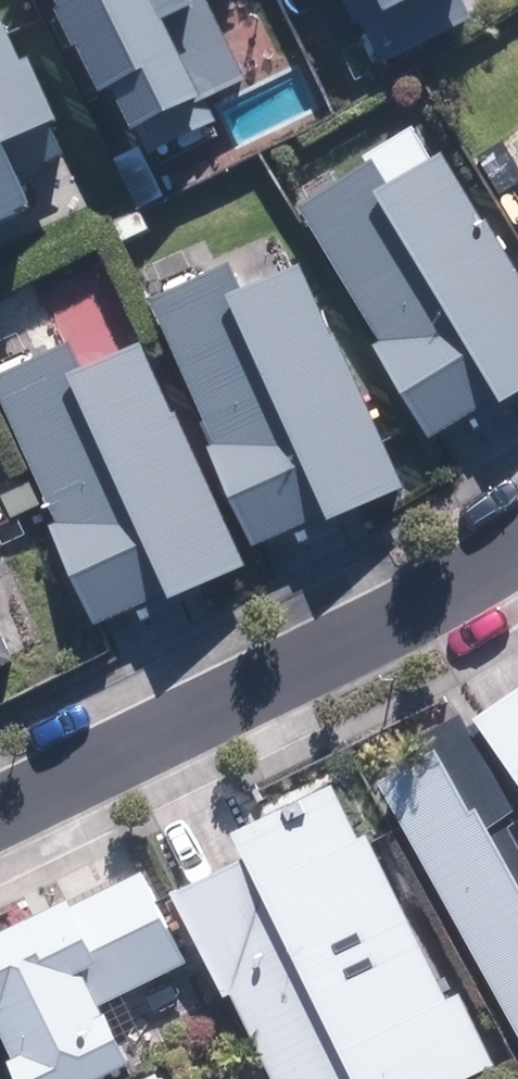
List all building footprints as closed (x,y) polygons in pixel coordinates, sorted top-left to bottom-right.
[(104,109),(117,103),(138,146),(143,143),(170,131),(170,134),(170,137),(171,140),(172,143),(174,146),(175,148),(178,150),(180,153),(182,154),(185,156),(188,157),(191,158),(194,158),(197,158),(201,158),(203,157),(206,156),(209,155),(212,153),(214,151),(217,149),(218,147),(220,144),(221,141),(222,138),(223,135),(223,132),(223,129),(222,126),(221,123),(220,120),(219,117),(217,115),(214,112),(212,110),(250,92),(206,0),(52,0),(104,109)] [(442,0),(380,0),(388,21),(442,0)] [(39,221),(13,162),(11,157),(67,133),(37,64),(27,68),(8,25),(0,29),(0,238),(39,221)] [(109,228),(121,253),(156,236),(145,213),(169,202),(144,149),(140,151),(114,163),(138,213),(109,228)] [(300,209),(382,350),(374,355),(428,449),(498,407),(503,415),(517,406),(517,274),(451,160),(391,194),(375,166),(300,209)] [(235,274),(156,307),(217,453),(208,457),(249,556),(322,525),(403,492),(310,272),(245,299),(235,274)] [(91,636),(165,604),(168,611),(246,579),(150,349),(85,376),(77,358),(0,390),(0,398),(54,526),(47,530),(91,636)] [(0,629),(0,683),(20,674),(0,629)] [(469,722),(517,790),(517,686),(469,722)] [(517,1043),(517,827),(461,716),(424,734),(434,754),(375,783),(516,1044),(517,1043)] [(357,842),(333,792),(234,839),(347,1078),(474,1078),(496,1069),(405,894),(395,898),(367,837),(357,842)] [(183,886),(170,892),(222,1003),(232,998),(270,1078),(347,1078),(234,839),(176,866),(183,886)] [(14,1062),(3,1067),(9,1078),(105,1078),(128,1068),(99,1006),(187,965),(143,871),(0,938),(0,1032),(14,1062)]
